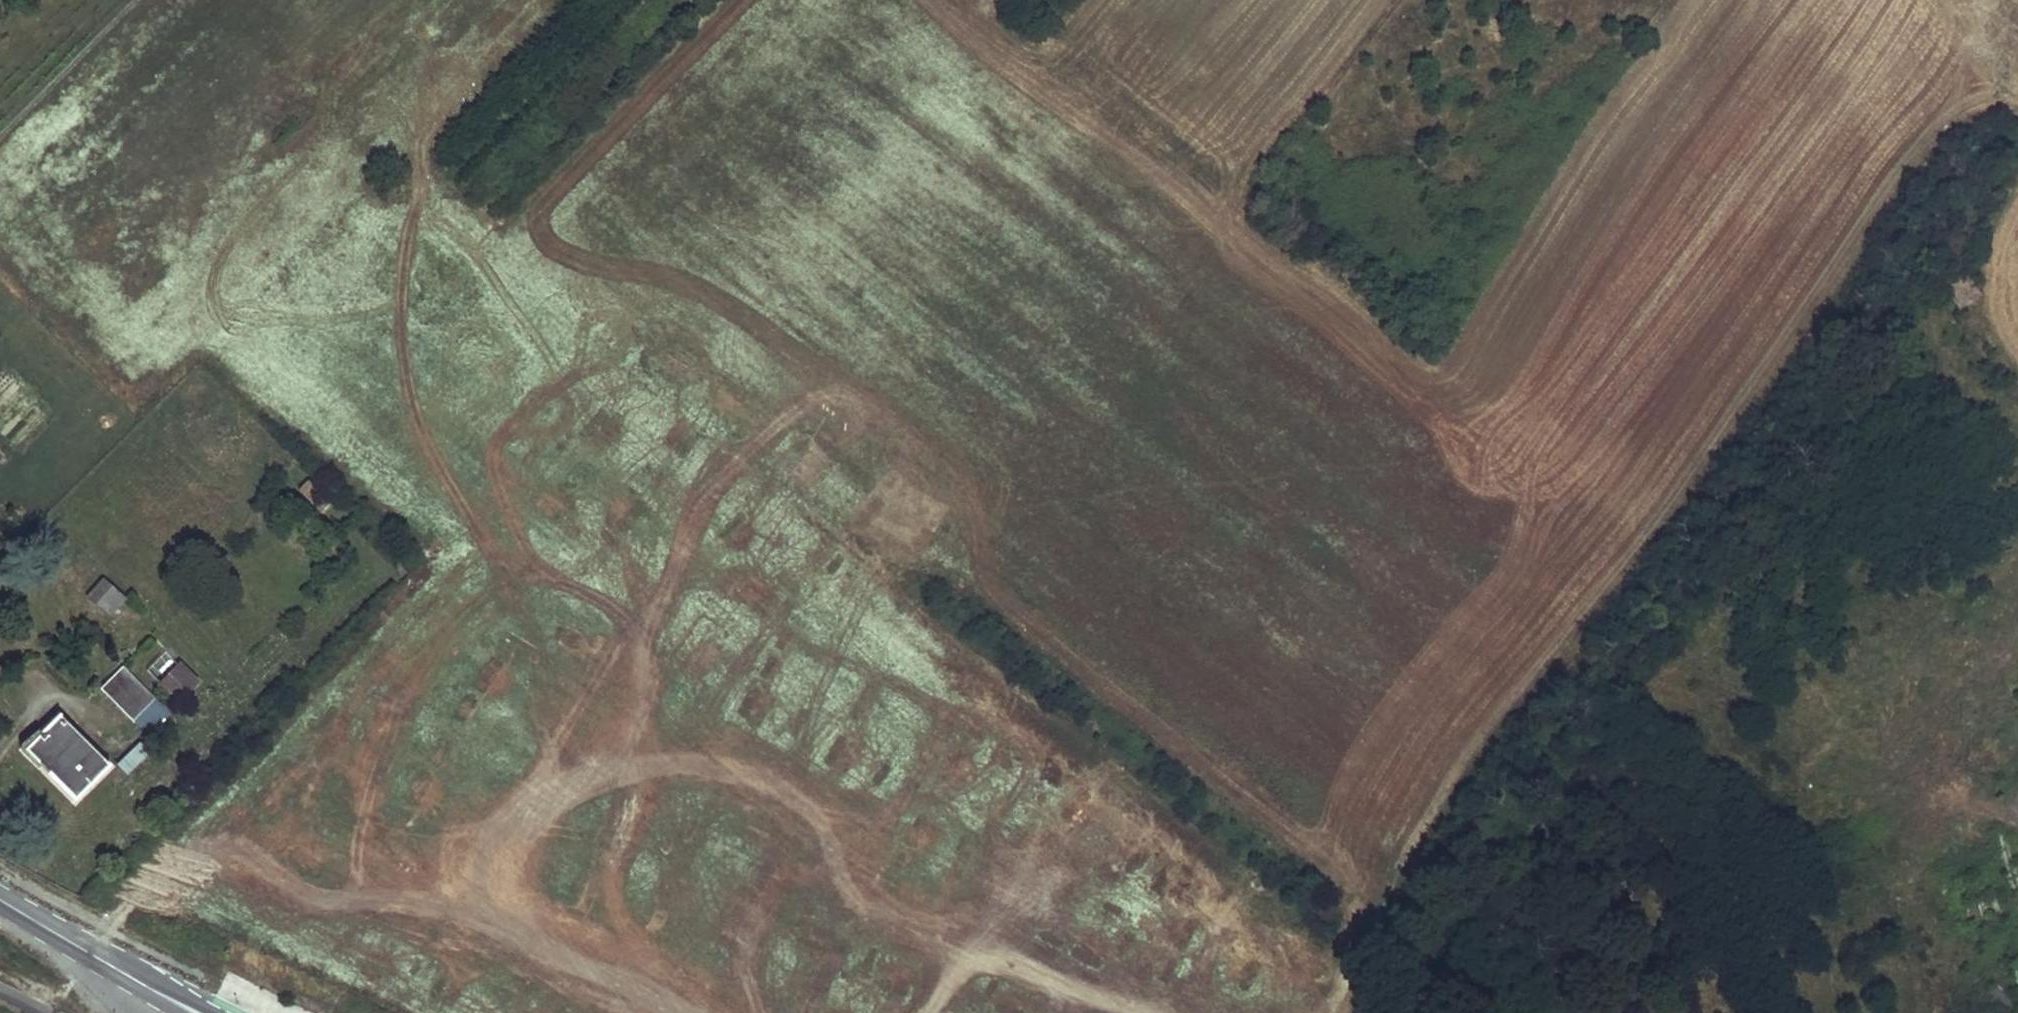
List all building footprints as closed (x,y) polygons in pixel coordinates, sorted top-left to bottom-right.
[(296,491),(318,514),(329,504),(306,481),(296,491)] [(94,595),(115,616),(131,598),(110,577),(94,595)] [(155,685),(176,706),(200,682),(180,661),(155,685)] [(97,686),(130,718),(152,696),(119,664),(97,686)] [(28,750),(76,798),(108,765),(60,718),(28,750)]
